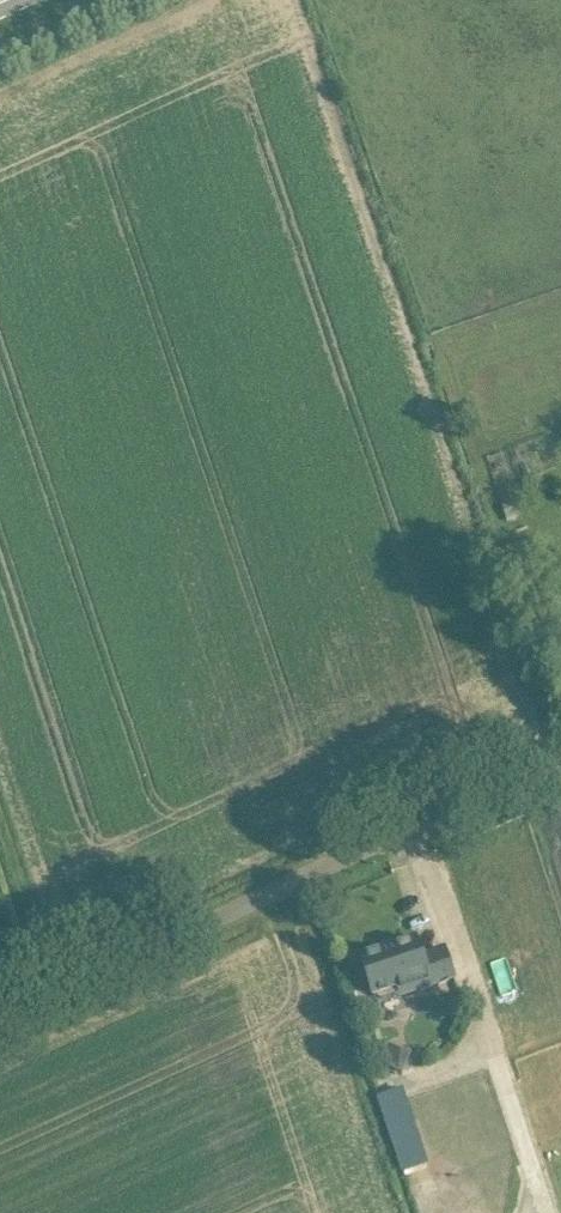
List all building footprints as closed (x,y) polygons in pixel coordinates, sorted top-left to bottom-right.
[(409,940),(360,957),(370,987),(393,979),(400,998),(455,979),(441,939),(412,949),(409,940)] [(388,1045),(380,1062),(400,1071),(407,1054),(388,1045)] [(398,1090),(377,1097),(401,1166),(421,1160),(398,1090)]
